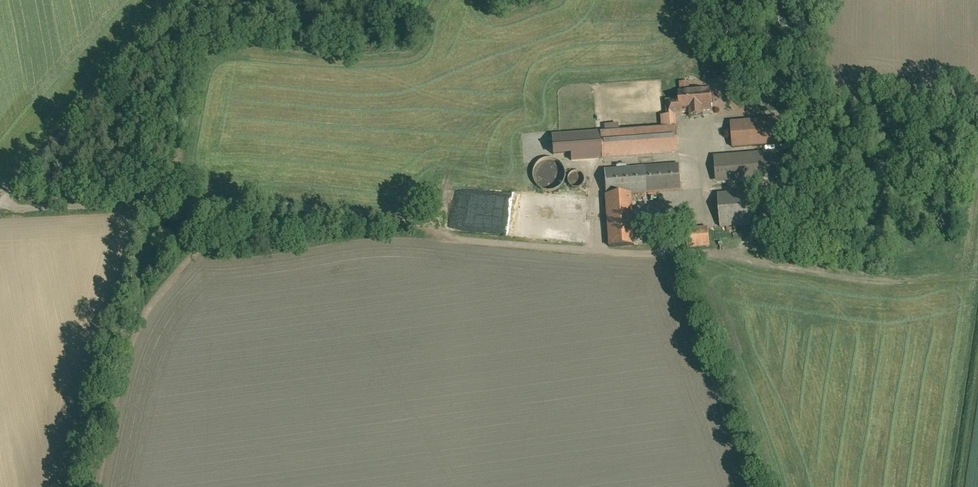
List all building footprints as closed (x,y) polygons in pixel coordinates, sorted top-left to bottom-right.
[(690,90),(689,82),(682,82),(679,83),(680,92),(679,92),(680,98),(665,100),(667,116),(676,115),(687,113),(687,118),(695,117),(695,112),(713,109),(711,94),(702,95),(701,89),(690,90)] [(598,133),(600,160),(679,155),(676,115),(667,116),(660,116),(661,128),(598,133)] [(759,135),(741,136),(742,152),(760,150),(759,139),(759,135)] [(773,153),(714,157),(716,183),(787,178),(785,152),(773,153)] [(562,168),(558,163),(552,160),(546,159),(540,161),(535,165),(532,171),(532,177),(533,183),(537,187),(542,190),(549,191),(555,189),(560,185),(563,180),(563,174),(562,168)] [(679,165),(604,170),(606,195),(621,194),(681,190),(679,165)] [(582,176),(580,173),(577,172),(574,171),(570,172),(568,174),(566,177),(566,180),(567,183),(569,186),(572,187),(575,188),(578,187),(581,185),(582,182),(583,179),(582,176)] [(751,192),(718,195),(719,223),(746,222),(753,221),(751,192)] [(625,245),(621,194),(606,195),(602,195),(606,247),(625,245)] [(684,247),(710,246),(709,227),(683,228),(684,247)]
